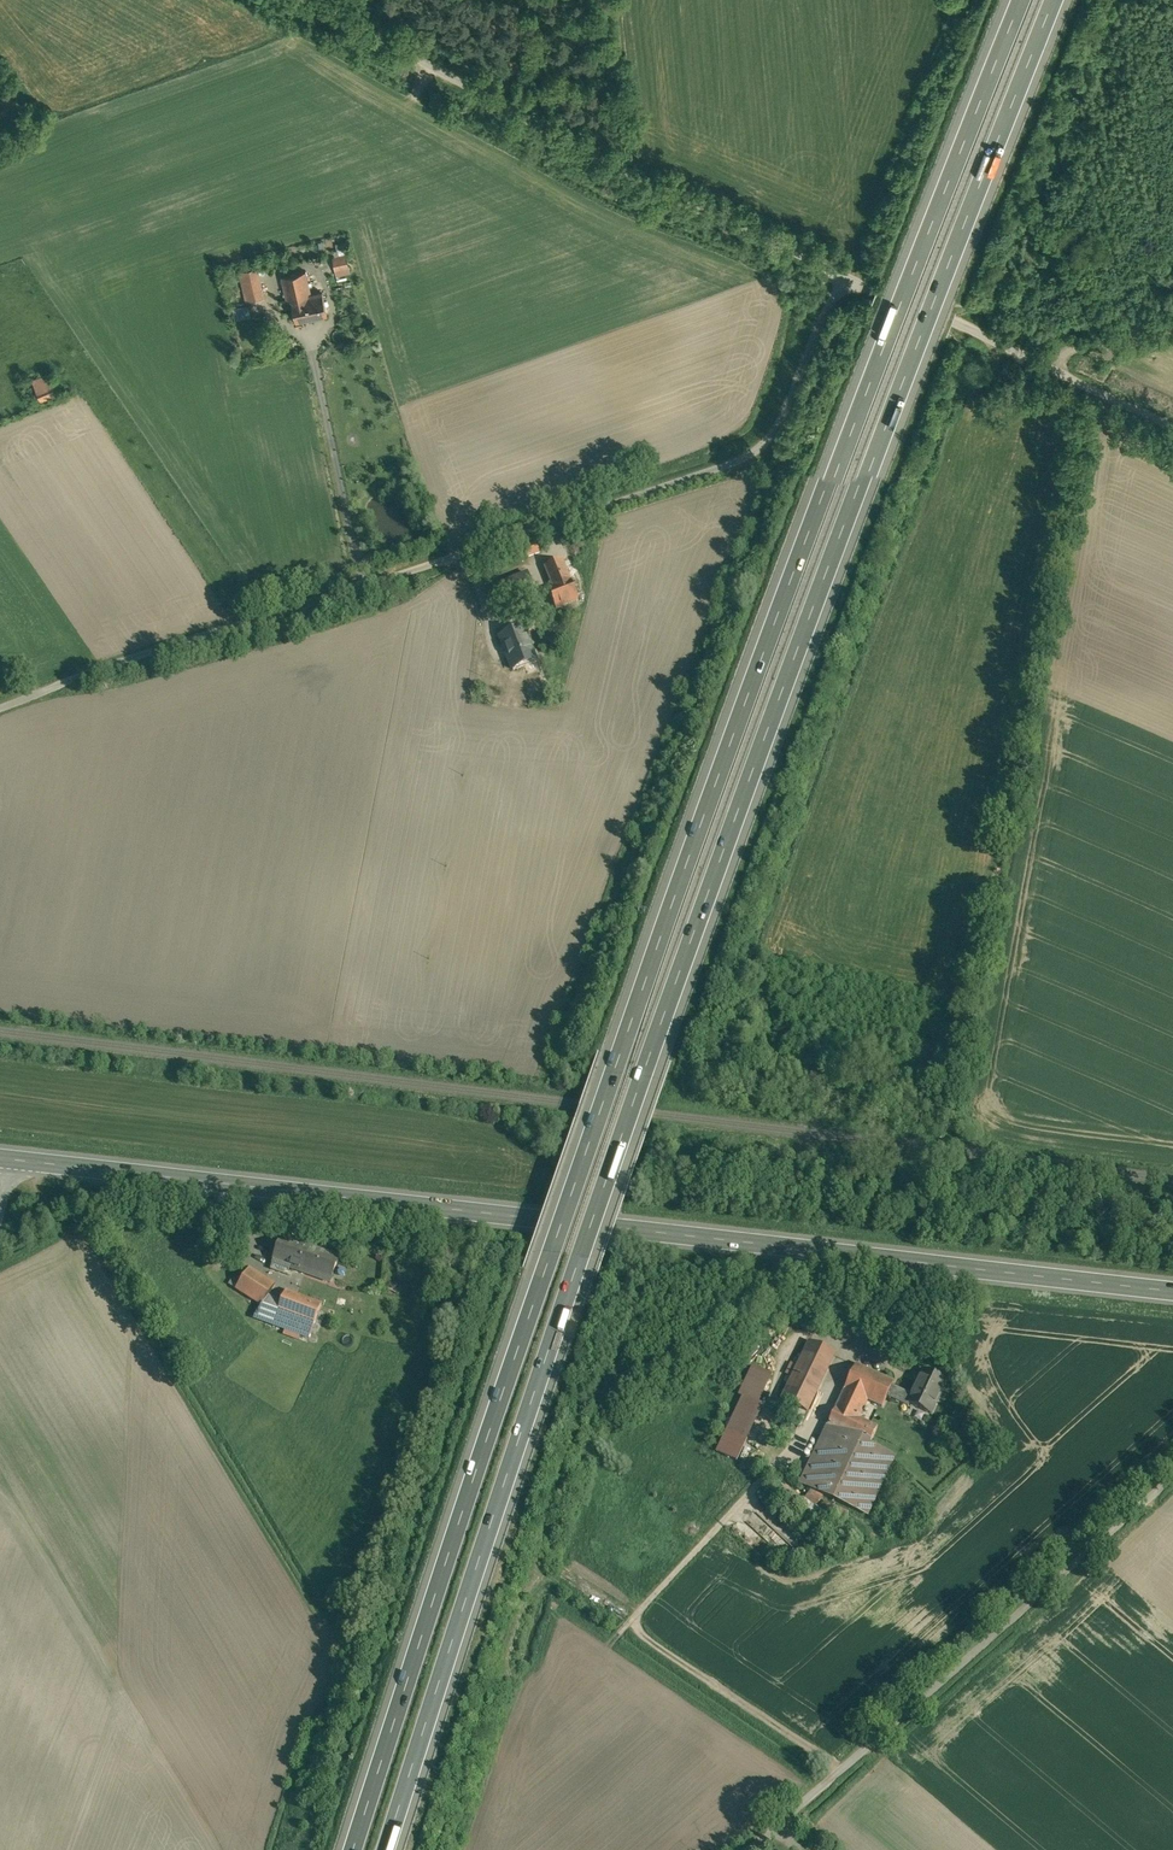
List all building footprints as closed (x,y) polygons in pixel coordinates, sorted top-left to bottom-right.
[(346,255),(333,258),(336,275),(350,272),(346,255)] [(257,267),(240,271),(247,301),(264,298),(257,267)] [(306,271),(281,276),(287,301),(291,300),(296,322),(327,315),(322,292),(308,295),(308,292),(311,292),(306,271)] [(249,307),(236,310),(237,317),(250,314),(249,307)] [(50,384),(37,390),(41,400),(54,394),(50,384)] [(580,532),(572,535),(575,542),(583,539),(580,532)] [(538,542),(524,547),(528,557),(541,552),(538,542)] [(562,560),(544,567),(553,588),(548,590),(556,609),(578,600),(562,560)] [(528,574),(493,588),(502,611),(536,597),(528,574)] [(523,629),(500,638),(504,648),(506,648),(509,657),(508,657),(513,671),(536,662),(523,629)] [(339,1259),(282,1239),(273,1262),(330,1283),(339,1259)] [(249,1269),(243,1265),(229,1285),(236,1290),(249,1269)] [(275,1286),(249,1269),(236,1290),(262,1306),(275,1286)] [(322,1305),(285,1292),(273,1325),(309,1339),(322,1305)] [(834,1356),(809,1344),(782,1401),(807,1412),(834,1356)] [(743,1398),(721,1454),(746,1464),(769,1407),(765,1405),(777,1375),(754,1366),(742,1397),(743,1398)] [(894,1384),(856,1366),(822,1439),(864,1458),(877,1429),(859,1420),(868,1401),(882,1408),(887,1398),(892,1387),(894,1384)] [(946,1382),(922,1370),(918,1379),(920,1379),(912,1396),(892,1387),(887,1398),(908,1408),(909,1405),(930,1415),(946,1382)] [(820,1491),(806,1474),(792,1484),(805,1501),(820,1491)] [(847,1480),(829,1497),(837,1505),(855,1489),(847,1480)] [(835,1506),(831,1517),(848,1523),(852,1511),(835,1506)]
